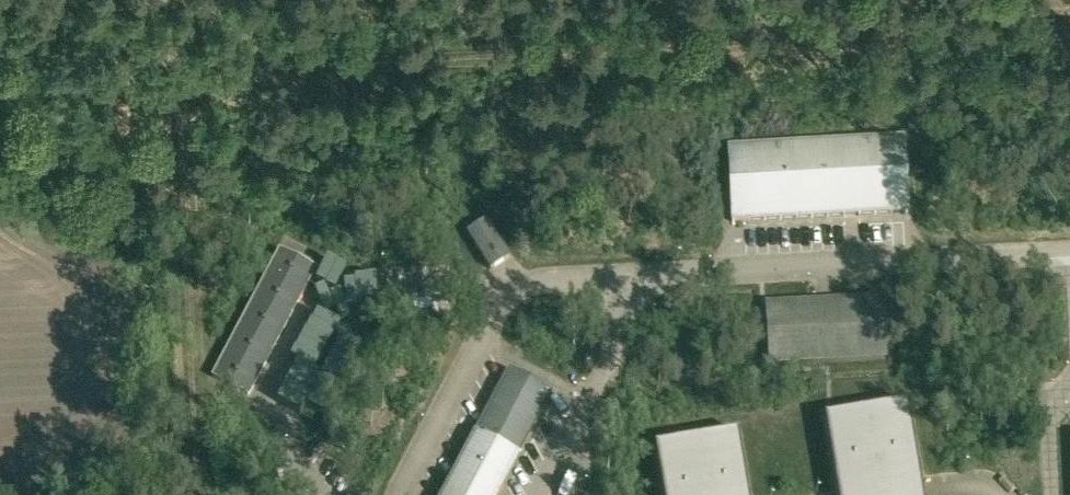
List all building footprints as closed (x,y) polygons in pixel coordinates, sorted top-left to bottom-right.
[(730,223),(909,214),(905,140),(726,150),(730,223)] [(512,259),(489,224),(469,238),(491,274),(512,259)] [(251,399),(317,268),(277,249),(212,378),(251,399)] [(476,434),(475,433),(442,494),(499,494),(519,456),(553,394),(508,371),(476,434)] [(839,494),(923,494),(908,405),(825,419),(839,494)] [(664,494),(749,494),(738,434),(656,449),(664,494)]
